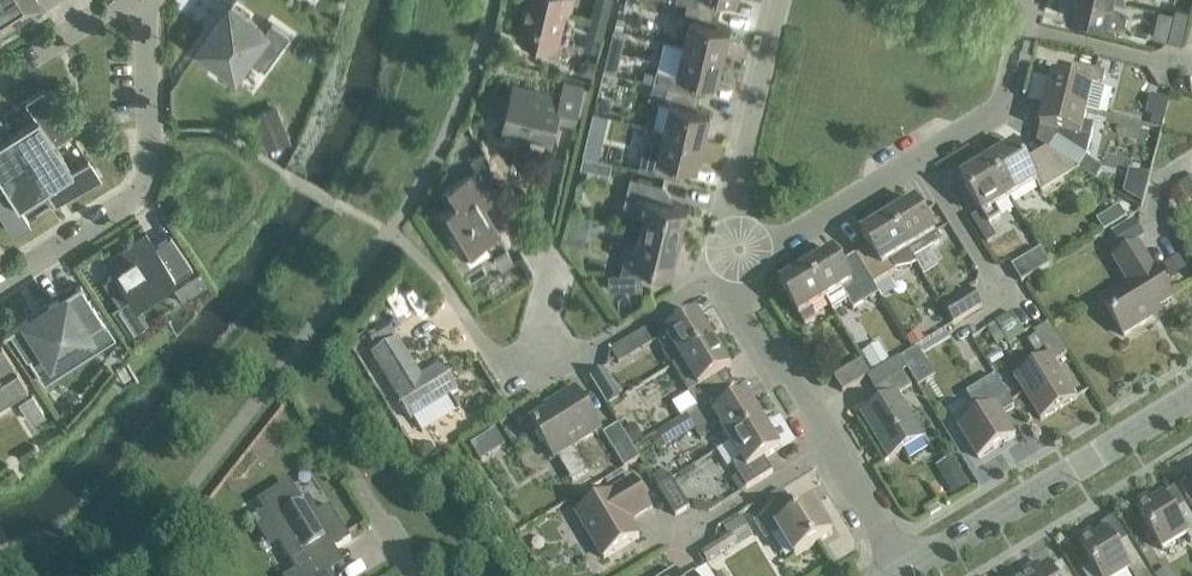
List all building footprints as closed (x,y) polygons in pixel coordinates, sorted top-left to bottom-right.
[(7,27),(4,22),(14,16),(3,0),(0,0),(0,31),(7,27)] [(14,16),(37,0),(3,0),(14,16)] [(573,0),(526,0),(517,39),(556,49),(565,11),(570,12),(573,0)] [(604,37),(613,0),(594,0),(586,33),(604,37)] [(687,0),(683,14),(690,16),(683,44),(724,53),(731,25),(716,22),(719,8),(687,0)] [(1111,0),(1110,0),(1070,0),(1066,16),(1122,30),(1126,17),(1108,12),(1111,0)] [(230,4),(199,47),(236,74),(249,57),(264,68),(289,34),(272,22),(267,30),(230,4)] [(1181,43),(1189,11),(1174,7),(1166,40),(1181,43)] [(617,16),(615,27),(622,29),(625,18),(617,16)] [(613,29),(609,46),(622,49),(626,32),(613,29)] [(655,72),(653,80),(699,91),(702,78),(717,81),(724,53),(683,44),(663,39),(655,72)] [(579,63),(577,73),(592,76),(596,61),(586,59),(579,63)] [(1052,75),(1045,101),(1085,111),(1097,114),(1104,88),(1101,88),(1104,73),(1072,66),(1068,80),(1052,75)] [(645,70),(643,78),(653,80),(655,72),(645,70)] [(574,121),(582,84),(564,80),(561,93),(514,82),(502,130),(551,141),(557,117),(574,121)] [(699,91),(653,80),(649,95),(670,100),(663,127),(703,137),(709,109),(695,106),(699,91)] [(35,115),(9,132),(26,160),(54,142),(54,143),(70,132),(42,88),(24,99),(35,115)] [(1149,96),(1145,114),(1164,118),(1168,100),(1149,96)] [(1045,101),(1038,127),(1058,132),(1057,138),(1049,151),(1077,169),(1085,156),(1093,126),(1081,124),(1085,111),(1045,101)] [(9,132),(0,117),(0,177),(26,160),(9,132)] [(290,140),(282,119),(260,128),(269,149),(290,140)] [(703,137),(663,127),(656,155),(649,153),(646,167),(679,175),(682,162),(696,165),(703,137)] [(589,134),(584,153),(598,157),(603,137),(589,134)] [(54,142),(26,160),(44,187),(43,188),(54,204),(98,176),(87,158),(71,168),(54,143),(54,142)] [(1077,169),(1049,151),(1045,148),(1023,161),(1013,145),(986,162),(1009,199),(1035,183),(1041,192),(1078,170),(1077,169)] [(483,204),(507,189),(483,150),(471,157),(478,167),(442,190),(450,203),(437,211),(462,251),(499,228),(483,204)] [(580,167),(595,170),(597,159),(583,156),(580,167)] [(11,232),(28,220),(18,204),(43,188),(44,187),(26,160),(0,177),(0,215),(11,232)] [(1009,199),(986,162),(959,178),(987,225),(1000,217),(994,208),(1009,199)] [(639,228),(679,237),(687,204),(659,197),(662,182),(628,174),(622,202),(632,204),(631,208),(643,211),(639,228)] [(1126,176),(1122,194),(1142,204),(1147,181),(1126,176)] [(1178,186),(1188,202),(1191,199),(1191,177),(1178,186)] [(913,201),(887,217),(907,249),(912,259),(941,242),(934,231),(932,232),(913,201)] [(1117,208),(1108,214),(1114,224),(1124,217),(1117,208)] [(869,246),(854,255),(872,284),(895,270),(909,267),(915,263),(912,259),(907,249),(887,217),(860,233),(869,246)] [(981,217),(970,223),(975,233),(986,226),(981,217)] [(1131,220),(1112,232),(1122,249),(1142,235),(1131,220)] [(679,237),(639,228),(635,243),(623,240),(620,256),(622,257),(619,271),(607,272),(608,289),(641,287),(640,270),(642,262),(671,269),(679,237)] [(571,229),(568,242),(583,245),(586,233),(571,229)] [(114,272),(102,280),(118,304),(112,309),(127,331),(145,318),(133,300),(171,274),(174,278),(191,266),(170,234),(154,245),(146,233),(106,260),(114,272)] [(1021,282),(1049,265),(1039,249),(1011,266),(1021,282)] [(872,284),(854,255),(853,254),(838,263),(831,251),(805,268),(824,299),(831,310),(846,300),(852,309),(877,294),(872,284)] [(1177,256),(1162,266),(1169,279),(1185,268),(1177,256)] [(1172,300),(1145,257),(1127,269),(1134,281),(1101,301),(1123,336),(1145,322),(1143,318),(1172,300)] [(824,299),(805,268),(778,284),(797,316),(798,315),(803,324),(814,318),(809,308),(824,299)] [(200,270),(180,283),(189,296),(209,283),(206,278),(200,270)] [(80,284),(1,334),(3,336),(9,332),(26,358),(27,357),(42,381),(45,380),(42,376),(93,344),(109,333),(80,287),(81,286),(80,284)] [(952,323),(980,306),(972,292),(944,310),(952,323)] [(671,345),(680,360),(713,341),(697,314),(665,334),(656,340),(663,351),(671,345)] [(994,323),(985,328),(995,346),(1004,340),(994,323)] [(386,324),(366,336),(372,348),(393,335),(386,324)] [(1074,399),(1057,372),(1052,363),(1066,355),(1047,324),(1033,333),(1048,356),(1013,378),(1040,421),(1074,399)] [(647,327),(633,336),(641,349),(655,341),(647,327)] [(917,331),(905,338),(911,348),(923,341),(917,331)] [(439,365),(427,372),(420,376),(397,339),(370,355),(410,420),(456,392),(439,365)] [(683,416),(696,408),(697,408),(725,391),(734,385),(725,370),(729,368),(713,341),(680,360),(672,366),(682,383),(688,393),(672,403),(681,418),(683,416)] [(878,344),(860,355),(870,372),(888,361),(878,344)] [(26,386),(0,346),(0,403),(26,386)] [(900,359),(906,370),(923,360),(916,349),(900,359)] [(860,360),(841,372),(831,378),(841,393),(870,375),(860,360)] [(604,369),(600,372),(589,379),(606,407),(621,397),(604,369)] [(897,394),(911,386),(902,371),(873,388),(882,402),(860,414),(887,459),(923,437),(897,394)] [(978,459),(1014,436),(1001,415),(1013,407),(994,376),(965,394),(977,414),(957,426),(978,459)] [(560,403),(530,422),(552,459),(555,457),(570,481),(577,477),(586,471),(572,447),(599,430),(573,388),(557,398),(560,403)] [(696,408),(683,416),(692,430),(696,437),(709,430),(710,431),(719,426),(730,443),(763,422),(747,396),(733,404),(725,391),(697,408),(696,408)] [(30,419),(43,410),(32,393),(18,401),(30,419)] [(681,418),(648,438),(656,452),(692,430),(683,416),(681,418)] [(730,443),(717,450),(728,468),(732,466),(737,475),(745,488),(746,489),(772,473),(771,472),(763,459),(779,449),(763,422),(730,443)] [(622,469),(638,459),(617,425),(601,435),(622,469)] [(633,425),(622,431),(631,446),(642,439),(633,425)] [(492,437),(474,448),(482,461),(500,450),(492,437)] [(420,443),(412,448),(421,461),(434,453),(430,446),(420,443)] [(691,467),(677,475),(680,481),(695,472),(691,467)] [(956,467),(940,477),(952,496),(968,486),(956,467)] [(662,472),(650,479),(656,487),(667,481),(662,472)] [(737,475),(730,480),(738,492),(745,488),(737,475)] [(650,508),(633,479),(576,514),(602,559),(637,538),(627,522),(650,508)] [(673,516),(688,508),(670,479),(667,481),(656,487),(673,516)] [(256,521),(267,538),(273,534),(295,572),(288,575),(324,575),(329,573),(320,558),(350,540),(329,506),(318,513),(308,497),(302,501),(292,485),(277,494),(262,503),(269,514),(256,521)] [(1191,542),(1191,518),(1174,488),(1143,507),(1140,501),(1134,505),(1161,550),(1185,535),(1190,543),(1191,542)] [(765,511),(787,502),(782,491),(761,500),(765,511)] [(793,558),(830,534),(812,505),(790,519),(781,505),(754,522),(765,540),(777,532),(793,558)] [(740,518),(722,529),(727,538),(729,537),(745,527),(740,518)] [(1128,571),(1131,575),(1149,575),(1119,527),(1113,518),(1101,526),(1104,531),(1086,542),(1082,536),(1076,540),(1092,566),(1082,572),(1084,575),(1119,575),(1128,571)] [(727,538),(699,556),(705,564),(735,545),(729,537),(727,538)] [(1061,563),(1049,570),(1046,566),(1030,575),(1069,575),(1061,563)]
